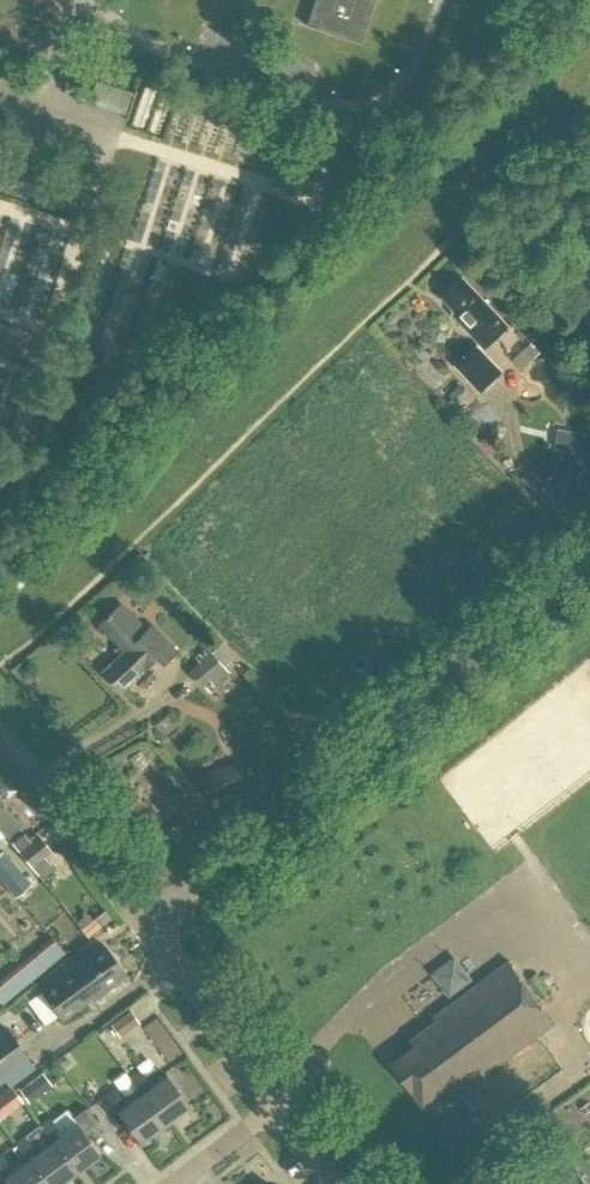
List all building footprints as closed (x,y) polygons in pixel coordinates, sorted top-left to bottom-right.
[(360,43),(375,0),(315,0),(306,25),(360,43)] [(496,341),(509,329),(463,279),(443,297),(462,317),(459,320),(481,344),(491,336),(496,341)] [(521,369),(540,353),(532,344),(513,360),(521,369)] [(456,366),(481,393),(504,371),(479,345),(456,366)] [(571,431),(569,451),(589,454),(589,434),(571,431)] [(99,624),(124,651),(103,671),(120,690),(138,673),(155,658),(162,665),(176,652),(151,626),(145,631),(120,604),(99,624)] [(214,685),(228,672),(206,647),(194,657),(199,662),(188,673),(201,688),(210,681),(214,685)] [(201,775),(208,799),(249,787),(241,762),(201,775)] [(140,797),(135,791),(128,790),(121,794),(129,805),(140,797)] [(7,837),(21,824),(0,801),(0,830),(7,837)] [(11,843),(38,875),(50,865),(43,857),(51,849),(38,834),(30,841),(23,833),(11,843)] [(0,851),(0,881),(14,897),(30,882),(1,850),(0,851)] [(93,997),(126,973),(104,943),(72,966),(69,963),(39,985),(61,1016),(91,994),(93,997)] [(451,952),(427,970),(443,992),(467,975),(451,952)] [(416,1049),(396,1065),(398,1068),(396,1070),(404,1081),(406,1079),(415,1092),(416,1091),(425,1105),(444,1092),(450,1101),(556,1023),(510,961),(434,1018),(437,1023),(412,1042),(416,1049)] [(140,1022),(131,1009),(111,1023),(120,1036),(140,1022)] [(154,1016),(143,1025),(168,1057),(179,1048),(154,1016)] [(6,1070),(26,1055),(7,1028),(0,1033),(0,1074),(6,1070)] [(129,1078),(140,1093),(141,1093),(163,1124),(188,1106),(166,1075),(147,1088),(143,1083),(146,1080),(139,1070),(129,1078)] [(15,1084),(22,1099),(47,1086),(39,1072),(15,1084)] [(22,1102),(10,1085),(0,1092),(0,1118),(22,1102)] [(141,1093),(140,1093),(123,1106),(118,1100),(121,1098),(114,1088),(104,1095),(138,1142),(163,1124),(141,1093)] [(99,1153),(90,1140),(103,1130),(87,1108),(84,1108),(72,1117),(76,1122),(58,1136),(54,1130),(57,1128),(49,1118),(40,1125),(51,1141),(52,1141),(74,1172),(99,1153)] [(74,1172),(52,1141),(51,1141),(34,1153),(30,1148),(33,1145),(25,1135),(15,1143),(27,1159),(27,1158),(46,1183),(57,1183),(74,1172)] [(27,1158),(27,1159),(10,1171),(5,1165),(8,1163),(1,1153),(0,1154),(0,1173),(8,1183),(46,1183),(27,1158)] [(577,1170),(560,1183),(588,1183),(577,1170)]
